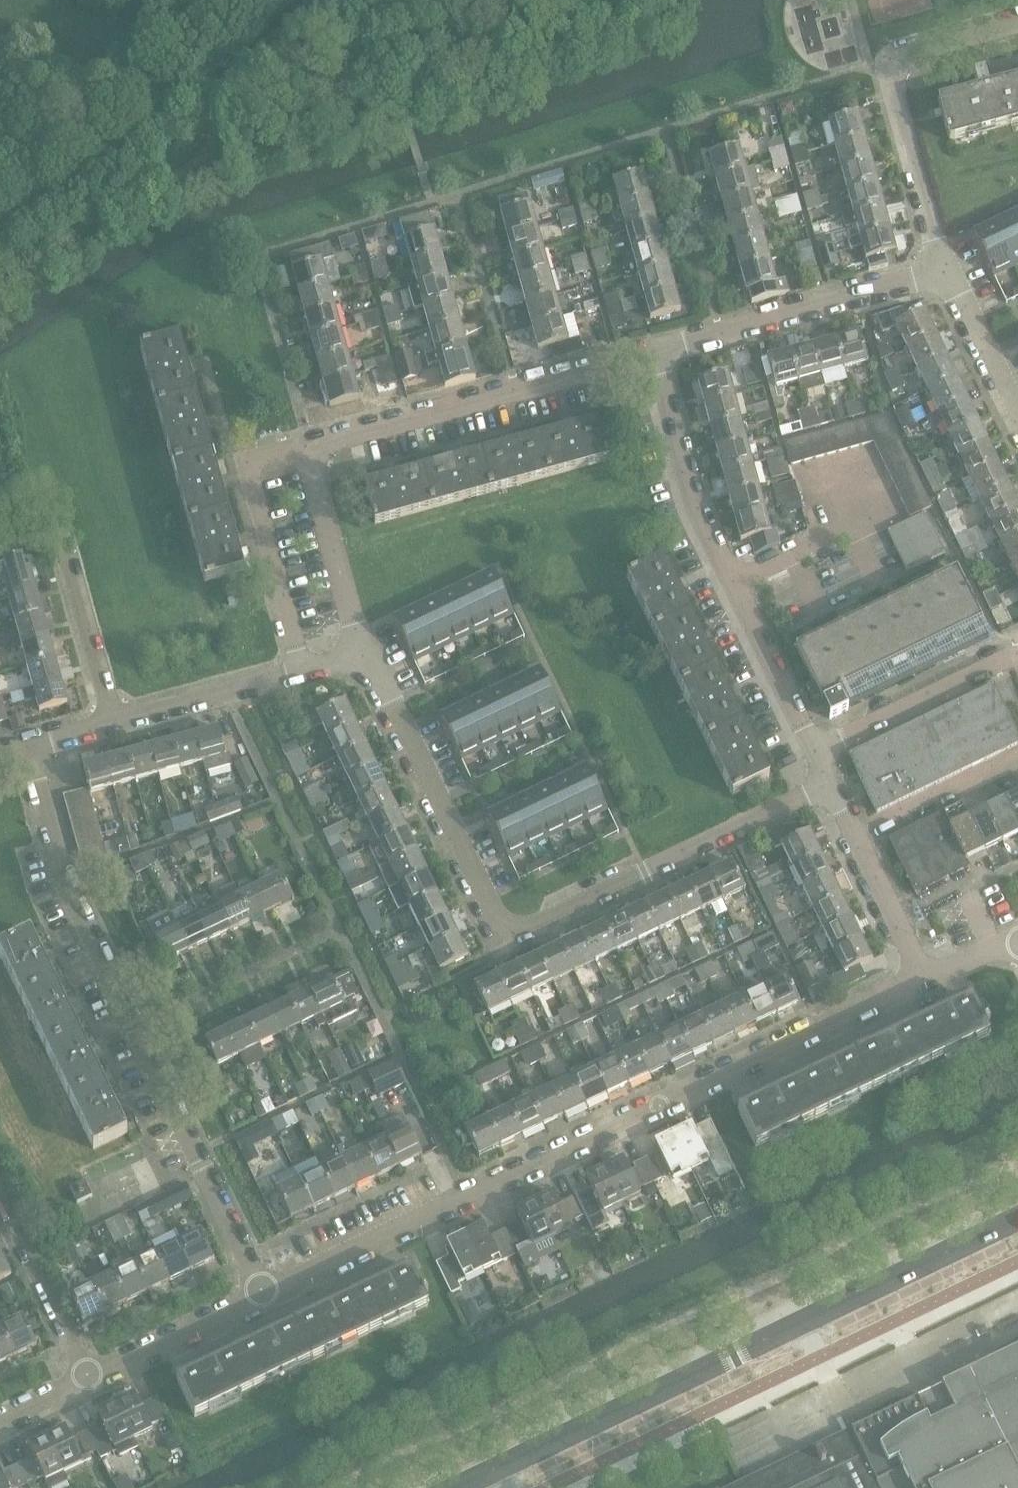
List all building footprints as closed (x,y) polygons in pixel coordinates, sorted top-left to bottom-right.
[(974,74),(978,90),(938,101),(949,141),(1017,123),(1017,79),(989,87),(984,71),(974,74)] [(828,122),(834,146),(865,137),(859,114),(828,122)] [(865,137),(834,146),(841,169),(871,160),(865,137)] [(805,145),(791,149),(793,157),(808,153),(805,145)] [(709,155),(715,179),(746,170),(739,147),(709,155)] [(770,155),(772,163),(787,159),(785,151),(770,155)] [(808,153),(793,157),(795,165),(810,162),(808,153)] [(787,159),(772,163),(775,171),(789,167),(787,159)] [(871,160),(841,169),(847,191),(877,183),(871,160)] [(746,170),(715,179),(721,201),(752,193),(760,191),(754,168),(746,170)] [(562,170),(547,174),(551,186),(565,182),(562,170)] [(613,181),(619,205),(650,196),(643,173),(613,181)] [(811,177),(799,180),(802,188),(813,185),(811,177)] [(877,183),(847,191),(853,214),(884,206),(877,183)] [(818,190),(803,194),(806,203),(820,199),(818,190)] [(752,193),(721,201),(727,224),(758,216),(752,193)] [(527,194),(499,201),(502,212),(500,212),(507,236),(537,227),(531,204),(530,204),(527,194)] [(650,196),(619,205),(625,228),(656,219),(650,196)] [(783,200),(785,208),(799,204),(797,196),(783,200)] [(820,199),(806,203),(808,211),(822,207),(820,199)] [(594,203),(579,207),(581,215),(596,211),(594,203)] [(799,204),(785,208),(787,217),(802,213),(799,204)] [(884,206),(853,214),(842,217),(845,228),(856,225),(859,237),(890,228),(884,206)] [(558,213),(561,221),(575,217),(573,209),(558,213)] [(596,211),(581,215),(584,224),(598,220),(596,211)] [(400,221),(411,262),(441,254),(430,213),(400,221)] [(758,216),(727,224),(734,247),(764,238),(758,216)] [(575,217),(561,221),(563,229),(577,225),(575,217)] [(995,227),(1013,265),(1017,262),(1017,224),(1015,217),(995,227)] [(656,219),(625,228),(631,250),(662,242),(656,219)] [(537,227),(507,236),(513,258),(544,250),(537,227)] [(995,227),(975,237),(993,274),(1013,265),(995,227)] [(890,228),(859,237),(848,240),(851,251),(863,247),(866,259),(865,259),(866,260),(869,271),(868,271),(869,272),(888,267),(885,255),(896,252),(890,228)] [(830,236),(816,240),(818,248),(833,244),(830,236)] [(764,238),(734,247),(740,269),(771,261),(764,238)] [(662,242),(631,250),(638,273),(668,265),(662,242)] [(795,245),(797,254),(812,250),(810,242),(795,245)] [(288,256),(298,293),(329,284),(341,281),(330,244),(288,256)] [(833,244),(818,248),(824,269),(838,265),(833,244)] [(606,248),(591,252),(594,261),(608,257),(606,248)] [(544,250),(513,258),(519,281),(550,273),(544,250)] [(812,250),(797,254),(802,271),(817,267),(812,250)] [(441,254),(411,262),(417,285),(448,276),(441,254)] [(571,258),(573,266),(588,262),(585,254),(571,258)] [(608,257),(594,261),(596,269),(611,265),(608,257)] [(385,260),(370,264),(373,273),(387,268),(385,260)] [(771,261),(740,269),(746,293),(748,292),(752,304),(789,294),(786,281),(777,283),(771,261)] [(588,262),(573,266),(575,275),(590,271),(588,262)] [(668,265),(638,273),(644,296),(675,287),(668,265)] [(350,270),(352,278),(367,274),(364,266),(350,270)] [(387,268),(373,273),(375,281),(389,277),(387,268)] [(550,273),(519,281),(525,304),(556,295),(550,273)] [(367,274),(352,278),(354,286),(369,282),(367,274)] [(417,285),(409,287),(415,310),(423,307),(454,299),(448,276),(417,285)] [(329,284),(298,293),(305,316),(335,307),(329,284)] [(675,287),(644,296),(650,319),(667,315),(681,311),(675,287)] [(618,294),(604,298),(606,306),(621,302),(618,294)] [(556,295),(525,304),(532,327),(562,318),(556,295)] [(454,299),(423,307),(429,330),(460,322),(454,299)] [(583,304),(586,312),(600,308),(598,300),(583,304)] [(621,302),(606,306),(613,330),(627,326),(621,302)] [(397,306),(383,310),(385,318),(400,314),(397,306)] [(335,307),(305,316),(311,338),(342,330),(335,307)] [(600,308),(586,312),(592,335),(607,331),(600,308)] [(883,334),(897,327),(907,348),(935,335),(924,313),(910,319),(905,308),(875,318),(883,334)] [(363,315),(365,324),(379,320),(377,311),(363,315)] [(400,314),(385,318),(388,326),(402,322),(400,314)] [(562,318),(532,327),(538,350),(550,347),(553,358),(583,350),(573,315),(562,318)] [(670,326),(667,315),(650,319),(636,323),(639,335),(670,326)] [(379,320),(365,324),(367,332),(382,328),(379,320)] [(460,322),(429,330),(436,353),(466,345),(460,322)] [(342,330),(311,338),(317,361),(348,353),(342,330)] [(860,333),(836,339),(844,370),(868,364),(860,333)] [(935,335),(907,348),(918,370),(946,357),(935,335)] [(141,349),(157,408),(196,397),(180,338),(141,349)] [(836,339),(813,346),(822,376),(844,370),(836,339)] [(466,345),(436,353),(425,356),(428,366),(439,364),(445,388),(476,380),(466,345)] [(813,346),(791,352),(799,382),(802,394),(825,388),(822,376),(813,346)] [(891,346),(879,351),(883,360),(896,355),(891,346)] [(410,351),(396,355),(398,363),(412,359),(410,351)] [(799,382),(791,352),(767,358),(776,389),(799,382)] [(348,353),(317,361),(323,384),(354,375),(348,353)] [(375,361),(377,369),(392,365),(390,357),(375,361)] [(946,357),(918,370),(928,392),(956,378),(946,357)] [(412,359),(398,363),(403,382),(417,378),(412,359)] [(392,365),(377,369),(382,387),(397,383),(392,365)] [(762,383),(757,365),(743,369),(747,387),(762,383)] [(897,370),(885,376),(888,384),(901,378),(897,370)] [(698,381),(704,405),(735,396),(728,373),(698,381)] [(354,375),(323,384),(330,407),(360,399),(354,375)] [(901,378),(888,384),(892,393),(905,387),(901,378)] [(956,378),(928,392),(939,413),(966,400),(956,378)] [(735,396),(704,405),(710,427),(741,419),(735,396)] [(196,397),(157,408),(173,466),(213,455),(196,397)] [(862,400),(853,402),(857,417),(866,414),(862,400)] [(966,400),(939,413),(949,435),(977,421),(966,400)] [(845,404),(849,419),(857,417),(853,402),(845,404)] [(753,407),(755,415),(770,411),(768,403),(753,407)] [(841,407),(832,409),(836,421),(844,419),(841,407)] [(815,408),(807,410),(812,429),(820,427),(815,408)] [(908,408),(895,414),(903,430),(916,424),(908,408)] [(801,422),(804,431),(812,429),(807,410),(798,413),(801,422)] [(770,411),(755,415),(758,424),(772,420),(770,411)] [(874,443),(879,452),(900,442),(887,415),(867,420),(873,443),(874,443)] [(741,419),(710,427),(716,450),(747,442),(741,419)] [(861,446),(873,443),(867,420),(855,423),(861,446)] [(599,421),(540,437),(551,477),(610,460),(599,421)] [(977,421),(949,435),(959,456),(987,443),(977,421)] [(801,422),(781,428),(784,437),(804,431),(801,422)] [(850,450),(861,446),(855,423),(844,427),(850,450)] [(916,424),(903,430),(907,438),(920,433),(916,424)] [(838,453),(850,450),(844,427),(832,430),(838,453)] [(827,456),(838,453),(832,430),(821,433),(827,456)] [(815,459),(827,456),(821,433),(809,436),(815,459)] [(804,462),(815,459),(809,436),(797,439),(804,462)] [(540,437),(482,453),(493,492),(551,477),(540,437)] [(791,466),(804,462),(797,439),(785,443),(791,466)] [(747,442),(716,450),(722,473),(753,465),(747,442)] [(879,452),(884,463),(905,453),(900,442),(879,452)] [(987,443),(959,456),(970,478),(998,465),(987,443)] [(765,453),(768,461),(782,457),(780,449),(765,453)] [(482,453),(423,469),(434,508),(493,492),(482,453)] [(884,463),(889,474),(911,464),(905,453),(884,463)] [(213,455),(173,466),(189,525),(229,514),(213,455)] [(782,457),(768,461),(773,479),(789,475),(787,465),(784,465),(782,457)] [(932,459),(920,465),(924,474),(936,468),(932,459)] [(889,474),(894,485),(916,475),(911,464),(889,474)] [(753,465),(722,473),(729,496),(759,488),(753,465)] [(998,465),(970,478),(962,482),(972,504),(980,500),(1008,486),(998,465)] [(936,468),(924,474),(932,490),(944,484),(936,468)] [(434,508),(423,469),(365,485),(375,525),(434,508)] [(894,485),(900,496),(921,485),(916,475),(894,485)] [(774,488),(780,507),(786,505),(800,501),(795,482),(774,488)] [(900,496),(905,507),(926,496),(921,485),(900,496)] [(980,500),(991,521),(1017,508),(1017,507),(1008,486),(980,500)] [(759,488),(729,496),(735,519),(765,510),(759,488)] [(949,494),(937,500),(945,517),(957,511),(949,494)] [(932,508),(926,496),(905,507),(910,518),(932,508)] [(800,501),(786,505),(788,513),(802,509),(800,501)] [(991,521),(1001,543),(1017,535),(1017,508),(991,521)] [(765,510),(735,519),(741,542),(772,534),(765,510)] [(957,511),(945,517),(953,534),(966,528),(957,511)] [(926,513),(888,532),(908,572),(945,554),(926,513)] [(229,514),(189,525),(205,583),(245,573),(229,514)] [(1001,543),(1012,565),(1017,562),(1017,535),(1001,543)] [(974,546),(962,552),(966,560),(978,554),(974,546)] [(978,554),(966,560),(970,569),(982,563),(978,554)] [(3,576),(9,599),(37,591),(31,568),(27,569),(23,557),(1,564),(4,576),(3,576)] [(627,578),(653,633),(691,615),(664,560),(627,578)] [(796,649),(814,687),(822,703),(823,702),(830,719),(830,720),(848,711),(848,710),(847,710),(989,641),(982,626),(983,625),(957,571),(796,649)] [(495,574),(474,584),(492,622),(513,612),(495,574)] [(474,584),(455,594),(473,631),(492,622),(474,584)] [(995,589),(983,595),(987,603),(999,597),(995,589)] [(37,591),(9,599),(15,621),(43,614),(37,591)] [(455,594),(435,603),(453,641),(473,631),(455,594)] [(999,597),(987,603),(991,612),(1003,606),(999,597)] [(435,603),(416,612),(434,650),(453,641),(435,603)] [(416,612),(395,622),(413,660),(434,650),(416,612)] [(43,614),(15,621),(21,644),(49,636),(43,614)] [(691,615),(653,633),(680,688),(717,670),(691,615)] [(521,630),(510,635),(514,643),(524,637),(521,630)] [(49,636),(21,644),(28,666),(55,659),(49,636)] [(492,644),(482,649),(485,656),(496,651),(492,644)] [(482,649),(471,655),(474,662),(485,656),(482,649)] [(55,659),(28,666),(34,688),(62,681),(55,659)] [(453,663),(443,668),(446,675),(457,670),(453,663)] [(443,668),(432,673),(435,680),(446,675),(443,668)] [(717,670),(680,688),(706,742),(743,724),(717,670)] [(542,672),(521,682),(540,720),(560,710),(542,672)] [(62,681),(34,688),(23,692),(25,702),(37,699),(40,711),(68,704),(62,681)] [(521,682),(502,691),(520,729),(540,720),(521,682)] [(957,702),(986,762),(1017,746),(1017,734),(994,685),(957,702)] [(502,691),(482,701),(501,739),(520,729),(502,691)] [(323,696),(296,709),(308,732),(322,725),(328,737),(356,723),(346,701),(329,709),(323,696)] [(482,701),(463,710),(481,748),(501,739),(482,701)] [(957,702),(921,720),(950,779),(986,762),(957,702)] [(463,710),(442,720),(460,758),(481,748),(463,710)] [(22,715),(10,718),(13,731),(26,727),(22,715)] [(921,720),(885,737),(914,797),(950,779),(921,720)] [(356,723),(328,737),(338,758),(367,744),(356,723)] [(743,724),(706,742),(733,797),(769,779),(743,724)] [(568,728),(557,733),(560,740),(571,735),(568,728)] [(196,735),(203,763),(206,774),(232,767),(229,755),(226,756),(219,729),(196,735)] [(196,735),(173,741),(181,769),(203,763),(196,735)] [(914,797),(885,737),(849,755),(877,814),(914,797)] [(181,769),(173,741),(151,747),(158,775),(181,769)] [(296,742),(282,749),(286,757),(300,750),(296,742)] [(539,742),(528,747),(532,754),(543,749),(539,742)] [(367,744),(338,758),(348,779),(377,765),(367,744)] [(151,747),(129,753),(136,781),(158,775),(151,747)] [(528,747),(518,752),(521,759),(532,754),(528,747)] [(300,750),(286,757),(290,765),(304,758),(300,750)] [(129,753),(106,759),(114,787),(136,781),(129,753)] [(114,787),(106,759),(83,765),(91,793),(114,787)] [(247,760),(235,766),(246,788),(258,782),(247,760)] [(500,760),(489,766),(493,773),(504,768),(500,760)] [(377,765),(348,779),(358,800),(387,787),(377,765)] [(489,766),(479,771),(482,778),(493,773),(489,766)] [(589,770),(568,780),(586,818),(607,808),(589,770)] [(568,780),(549,789),(567,827),(586,818),(568,780)] [(317,785),(303,791),(307,799),(321,793),(317,785)] [(387,787),(358,800),(369,822),(397,808),(387,787)] [(64,796),(67,808),(92,801),(89,789),(64,796)] [(549,789),(529,798),(547,836),(567,827),(549,789)] [(321,793),(307,799),(311,807),(324,800),(321,793)] [(1004,800),(1017,828),(1017,794),(1004,800)] [(529,798),(510,808),(528,846),(547,836),(529,798)] [(986,809),(1002,842),(1017,835),(1017,828),(1004,800),(986,809)] [(92,801),(67,808),(70,819),(95,813),(92,801)] [(223,804),(215,806),(218,818),(226,816),(223,804)] [(962,804),(944,813),(970,867),(989,858),(985,851),(984,851),(968,818),(969,818),(962,804)] [(206,808),(210,821),(218,818),(215,806),(206,808)] [(397,808),(369,822),(379,843),(407,829),(397,808)] [(510,808),(489,818),(507,856),(528,846),(510,808)] [(969,818),(968,818),(984,851),(985,851),(1002,842),(986,809),(969,818)] [(95,813),(70,819),(73,831),(98,824),(95,813)] [(944,813),(890,840),(916,894),(970,867),(944,813)] [(179,820),(171,822),(175,835),(183,832),(179,820)] [(239,821),(230,824),(236,836),(244,832),(239,821)] [(798,821),(768,835),(775,850),(782,846),(792,867),(821,853),(810,831),(805,834),(798,821)] [(163,825),(167,837),(175,835),(171,822),(163,825)] [(116,823),(100,827),(103,835),(118,831),(116,823)] [(98,824),(73,831),(77,843),(102,836),(98,824)] [(230,824),(223,828),(229,839),(236,836),(230,824)] [(615,826),(604,831),(607,838),(618,833),(615,826)] [(337,827),(324,834),(328,842),(341,835),(337,827)] [(407,829),(379,843),(389,864),(418,851),(407,829)] [(341,835),(328,842),(331,849),(345,843),(341,835)] [(102,836),(77,843),(80,854),(105,848),(102,836)] [(136,836),(128,838),(131,851),(139,849),(136,836)] [(195,836),(187,840),(193,852),(201,848),(195,836)] [(119,841),(122,853),(131,851),(128,838),(119,841)] [(187,840),(179,844),(185,856),(193,852),(187,840)] [(586,840),(575,845),(579,852),(590,847),(586,840)] [(178,845),(171,848),(177,861),(184,858),(178,845)] [(575,845),(565,850),(568,857),(579,852),(575,845)] [(105,848),(80,854),(83,866),(108,859),(105,848)] [(418,851),(389,864),(399,886),(428,872),(418,851)] [(1007,851),(999,854),(1005,867),(1013,864),(1007,851)] [(151,853),(143,856),(149,868),(157,864),(151,853)] [(821,853),(792,867),(802,888),(831,875),(821,853)] [(143,856),(129,863),(135,875),(149,868),(143,856)] [(759,856),(746,863),(756,884),(770,878),(759,856)] [(547,858),(537,864),(540,871),(551,865),(547,858)] [(732,862),(710,873),(724,901),(746,891),(732,862)] [(537,864),(526,869),(529,876),(540,871),(537,864)] [(130,867),(113,875),(119,888),(136,880),(130,867)] [(358,869),(344,876),(348,884),(362,877),(358,869)] [(399,886),(390,890),(400,911),(410,907),(438,893),(428,872),(399,886)] [(710,873),(689,883),(702,911),(724,901),(710,873)] [(282,875),(260,885),(273,911),(294,901),(282,875)] [(831,875),(802,888),(813,910),(841,896),(831,875)] [(362,877),(348,884),(352,892),(366,885),(362,877)] [(770,878),(756,884),(760,892),(774,886),(770,878)] [(689,883),(667,893),(681,922),(702,911),(689,883)] [(234,885),(213,895),(218,905),(231,931),(252,921),(239,895),(234,885)] [(260,885),(239,895),(252,921),(273,911),(260,885)] [(438,893),(410,907),(420,928),(448,914),(438,893)] [(667,893),(646,903),(660,932),(681,922),(667,893)] [(841,896),(813,910),(823,931),(851,917),(841,896)] [(646,903),(625,914),(639,942),(660,932),(646,903)] [(218,905),(197,915),(210,941),(231,931),(218,905)] [(378,912),(365,919),(369,927),(382,920),(378,912)] [(773,919),(777,927),(790,920),(787,913),(773,919)] [(448,914),(420,928),(430,949),(459,936),(448,914)] [(625,914),(604,924),(617,952),(639,942),(625,914)] [(197,915),(177,925),(189,951),(210,941),(197,915)] [(851,917),(823,931),(833,952),(862,938),(851,917)] [(382,920),(369,927),(372,934),(386,928),(382,920)] [(794,928),(790,920),(777,927),(780,935),(794,928)] [(744,923),(736,927),(743,940),(750,936),(744,923)] [(604,924),(583,934),(596,962),(617,952),(604,924)] [(189,951),(177,925),(155,936),(168,962),(189,951)] [(728,931),(735,944),(743,940),(736,927),(728,931)] [(21,1000),(56,983),(31,933),(0,948),(0,955),(21,1000)] [(583,934),(561,944),(575,973),(596,962),(583,934)] [(430,949),(420,954),(425,964),(435,959),(441,971),(469,957),(459,936),(430,949)] [(843,974),(832,979),(839,992),(866,979),(860,966),(872,960),(862,938),(833,952),(843,974)] [(753,942),(745,946),(752,960),(760,956),(753,942)] [(561,944),(540,954),(554,983),(575,973),(561,944)] [(702,944),(694,947),(700,961),(708,957),(702,944)] [(745,946),(738,950),(744,963),(752,960),(745,946)] [(686,951),(693,965),(700,961),(694,947),(686,951)] [(803,948),(790,954),(797,969),(811,963),(803,948)] [(540,954),(519,965),(532,993),(554,983),(540,954)] [(760,956),(752,960),(764,985),(778,1014),(800,1003),(786,975),(776,980),(764,954),(760,956)] [(385,961),(389,969),(403,962),(399,955),(385,961)] [(403,962),(389,969),(399,988),(420,978),(410,958),(403,962)] [(711,963),(703,967),(709,980),(717,976),(711,963)] [(811,963),(797,969),(807,990),(821,984),(811,963)] [(659,964),(651,968),(658,981),(665,977),(659,964)] [(519,965),(497,975),(511,1003),(532,993),(519,965)] [(703,967),(695,970),(702,984),(709,980),(703,967)] [(643,971),(650,985),(658,981),(651,968),(643,971)] [(332,979),(310,990),(327,1024),(328,1026),(329,1026),(354,1014),(356,1008),(353,1001),(360,997),(348,972),(332,980),(332,979)] [(511,1003),(497,975),(476,985),(489,1014),(511,1003)] [(668,983),(660,987),(667,1000),(675,996),(673,992),(686,986),(681,976),(668,983)] [(640,979),(632,983),(636,991),(644,988),(640,979)] [(56,983),(21,1000),(45,1049),(80,1033),(56,983)] [(616,984),(609,988),(615,1002),(623,998),(616,984)] [(764,985),(743,995),(757,1024),(778,1014),(764,985)] [(653,991),(639,997),(643,1004),(656,998),(660,1004),(667,1000),(660,987),(653,991)] [(601,992),(607,1005),(615,1002),(609,988),(601,992)] [(310,990),(290,1000),(302,1026),(315,1019),(319,1028),(327,1024),(310,990)] [(743,995),(722,1006),(735,1034),(757,1024),(743,995)] [(626,1004),(618,1007),(624,1021),(632,1017),(629,1011),(643,1004),(639,997),(626,1004)] [(936,1015),(913,1026),(931,1064),(990,1035),(986,1028),(990,1026),(987,1021),(984,1023),(972,998),(948,1009),(947,1006),(934,1012),(936,1015)] [(290,1000),(269,1009),(281,1036),(302,1026),(290,1000)] [(574,1005),(566,1009),(573,1022),(581,1018),(574,1005)] [(696,1006),(675,1017),(679,1026),(693,1055),(714,1045),(700,1016),(696,1006)] [(722,1006),(700,1016),(714,1045),(735,1034),(722,1006)] [(618,1007),(602,1015),(609,1029),(624,1021),(618,1007)] [(269,1009),(248,1020),(260,1046),(281,1036),(269,1009)] [(558,1012),(565,1026),(573,1022),(566,1009),(558,1012)] [(528,1016),(519,1020),(524,1029),(532,1025),(528,1016)] [(248,1020),(227,1030),(239,1056),(260,1046),(248,1020)] [(519,1020),(511,1024),(522,1046),(530,1043),(524,1029),(519,1020)] [(583,1024),(575,1028),(582,1041),(590,1037),(583,1024)] [(679,1026),(658,1036),(672,1065),(693,1055),(679,1026)] [(878,1043),(855,1054),(873,1091),(931,1064),(913,1026),(891,1037),(889,1033),(876,1039),(878,1043)] [(575,1028),(568,1031),(574,1045),(582,1041),(575,1028)] [(209,1048),(195,1055),(204,1073),(239,1056),(227,1030),(205,1040),(209,1048)] [(80,1033),(45,1049),(69,1099),(104,1083),(80,1033)] [(658,1036),(637,1047),(650,1075),(672,1065),(658,1036)] [(541,1045),(533,1048),(539,1062),(547,1058),(541,1045)] [(346,1051),(354,1068),(366,1063),(357,1046),(346,1051)] [(637,1047),(615,1057),(629,1085),(650,1075),(637,1047)] [(533,1048),(525,1052),(532,1066),(539,1062),(533,1048)] [(341,1052),(329,1057),(340,1079),(351,1074),(341,1052)] [(820,1071),(797,1082),(815,1119),(873,1091),(855,1054),(832,1065),(830,1062),(818,1068),(820,1071)] [(615,1057),(594,1067),(608,1096),(629,1085),(615,1057)] [(395,1062),(370,1074),(381,1097),(406,1084),(395,1062)] [(504,1062),(490,1069),(496,1081),(510,1074),(504,1062)] [(594,1067),(573,1077),(586,1106),(608,1096),(594,1067)] [(490,1069),(478,1075),(484,1087),(496,1081),(490,1069)] [(367,1076),(358,1080),(365,1092),(373,1088),(367,1076)] [(573,1077),(552,1087),(565,1116),(586,1106),(573,1077)] [(311,1079),(304,1083),(309,1094),(317,1091),(311,1079)] [(470,1079),(462,1082),(468,1096),(476,1092),(470,1079)] [(358,1080),(350,1084),(356,1096),(365,1092),(358,1080)] [(762,1099),(738,1110),(756,1148),(815,1119),(797,1082),(774,1093),(772,1089),(760,1095),(762,1099)] [(104,1083),(69,1099),(94,1150),(128,1133),(104,1083)] [(296,1087),(301,1098),(309,1094),(304,1083),(296,1087)] [(552,1087),(530,1098),(544,1126),(565,1116),(552,1087)] [(323,1097),(315,1100),(321,1113),(330,1109),(323,1097)] [(530,1098),(509,1108),(523,1136),(544,1126),(530,1098)] [(270,1099),(262,1103),(268,1114),(275,1111),(270,1099)] [(315,1100),(307,1105),(313,1117),(321,1113),(315,1100)] [(254,1107),(260,1118),(268,1114),(262,1103),(254,1107)] [(509,1108),(488,1118),(501,1147),(523,1136),(509,1108)] [(280,1117),(272,1121),(278,1134),(286,1130),(280,1117)] [(488,1118),(466,1129),(480,1157),(501,1147),(488,1118)] [(272,1121),(236,1138),(249,1166),(260,1161),(253,1146),(278,1134),(272,1121)] [(693,1126),(674,1135),(692,1171),(710,1162),(712,1161),(720,1177),(733,1170),(734,1172),(735,1172),(711,1121),(710,1122),(712,1126),(696,1133),(694,1129),(693,1126)] [(409,1127),(386,1138),(400,1167),(422,1156),(409,1127)] [(654,1155),(644,1160),(655,1184),(672,1176),(673,1179),(692,1171),(674,1135),(656,1143),(662,1156),(656,1159),(654,1155)] [(386,1138),(365,1148),(379,1177),(400,1167),(386,1138)] [(365,1148),(343,1159),(357,1188),(379,1177),(365,1148)] [(343,1159),(321,1169),(336,1198),(357,1188),(343,1159)] [(623,1159),(605,1168),(622,1204),(641,1195),(639,1192),(655,1184),(644,1160),(634,1165),(636,1169),(630,1172),(623,1159)] [(592,1188),(576,1196),(586,1216),(602,1208),(604,1213),(622,1204),(605,1168),(587,1177),(592,1188)] [(321,1169),(300,1179),(314,1209),(336,1198),(321,1169)] [(314,1209),(300,1179),(278,1190),(292,1219),(314,1209)] [(86,1181),(70,1189),(78,1204),(93,1197),(86,1181)] [(186,1185),(158,1199),(164,1212),(192,1199),(186,1185)] [(554,1193),(536,1201),(553,1237),(572,1229),(569,1224),(586,1216),(576,1196),(560,1204),(554,1193)] [(158,1199),(146,1204),(153,1218),(164,1212),(158,1199)] [(523,1221),(507,1229),(516,1250),(533,1242),(535,1246),(553,1237),(536,1201),(517,1210),(523,1221)] [(706,1209),(696,1214),(701,1224),(711,1219),(706,1209)] [(123,1216),(115,1220),(124,1240),(133,1236),(123,1216)] [(124,1240),(115,1220),(106,1224),(116,1244),(124,1240)] [(485,1226),(466,1235),(484,1271),(519,1254),(516,1250),(507,1229),(490,1237),(485,1226)] [(201,1231),(178,1242),(193,1271),(215,1260),(201,1231)] [(450,1256),(437,1263),(452,1294),(462,1289),(459,1283),(484,1271),(466,1235),(448,1244),(450,1247),(446,1249),(450,1256)] [(79,1236),(70,1240),(80,1261),(89,1257),(79,1236)] [(70,1240),(48,1251),(55,1264),(69,1257),(73,1265),(80,1261),(70,1240)] [(178,1242),(157,1252),(171,1282),(193,1271),(178,1242)] [(157,1252),(135,1263),(149,1292),(171,1282),(157,1252)] [(0,1255),(0,1281),(12,1276),(1,1254),(0,1255)] [(135,1263),(113,1273),(128,1302),(149,1292),(135,1263)] [(375,1285),(352,1296),(370,1334),(429,1305),(425,1297),(428,1296),(426,1291),(422,1292),(411,1268),(387,1279),(385,1275),(373,1281),(375,1285)] [(113,1273),(92,1284),(106,1313),(128,1302),(113,1273)] [(543,1278),(535,1282),(541,1293),(552,1288),(549,1281),(543,1278)] [(106,1313),(92,1284),(70,1295),(84,1324),(106,1313)] [(0,1288),(0,1304),(14,1297),(8,1285),(0,1288)] [(317,1313),(294,1324),(312,1361),(370,1334),(352,1296),(330,1307),(328,1303),(315,1309),(317,1313)] [(23,1317),(1,1328),(15,1357),(37,1346),(23,1317)] [(34,1318),(26,1321),(34,1337),(41,1333),(34,1318)] [(259,1341),(236,1352),(254,1389),(312,1361),(294,1324),(271,1335),(269,1331),(257,1337),(259,1341)] [(978,1330),(981,1337),(988,1333),(984,1327),(978,1330)] [(0,1328),(0,1364),(15,1357),(1,1328),(0,1328)] [(942,1385),(948,1399),(925,1410),(918,1397),(851,1429),(856,1441),(847,1445),(845,1440),(828,1448),(817,1453),(819,1459),(793,1471),(791,1466),(745,1487),(1017,1487),(1017,1348),(942,1385)] [(201,1369),(177,1380),(195,1418),(254,1389),(236,1352),(213,1363),(212,1359),(199,1365),(201,1369)] [(135,1394),(117,1403),(134,1439),(152,1430),(150,1425),(140,1405),(135,1394)] [(157,1397),(147,1402),(140,1405),(150,1425),(166,1418),(157,1397)] [(104,1423),(87,1431),(97,1451),(101,1459),(117,1452),(120,1457),(138,1448),(134,1439),(117,1403),(98,1412),(104,1423)] [(66,1428),(47,1436),(65,1473),(83,1464),(81,1459),(97,1451),(87,1431),(71,1439),(66,1428)] [(18,1464),(28,1485),(44,1477),(49,1487),(56,1487),(69,1482),(65,1473),(47,1436),(29,1445),(34,1457),(18,1464)] [(28,1485),(18,1464),(2,1472),(0,1469),(0,1487),(21,1487),(28,1485)] [(113,1482),(116,1487),(132,1487),(126,1476),(113,1482)]
